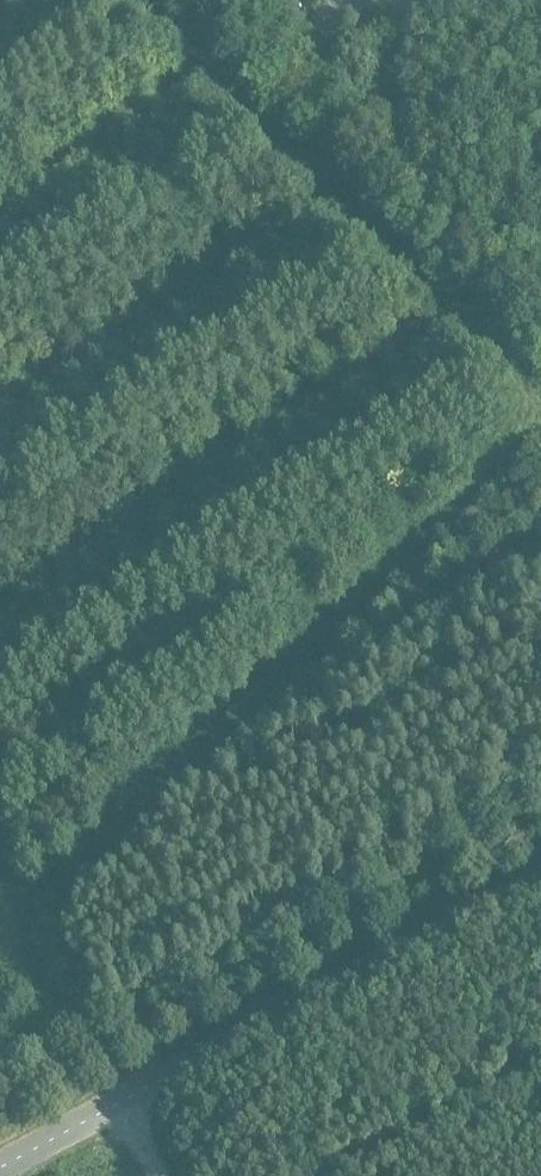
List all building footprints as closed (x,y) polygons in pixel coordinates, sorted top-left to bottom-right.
[(318,5),(322,9),(337,17),(343,18),(347,18),(350,17),(372,5),(374,3),(376,0),(315,0),(318,5)]
